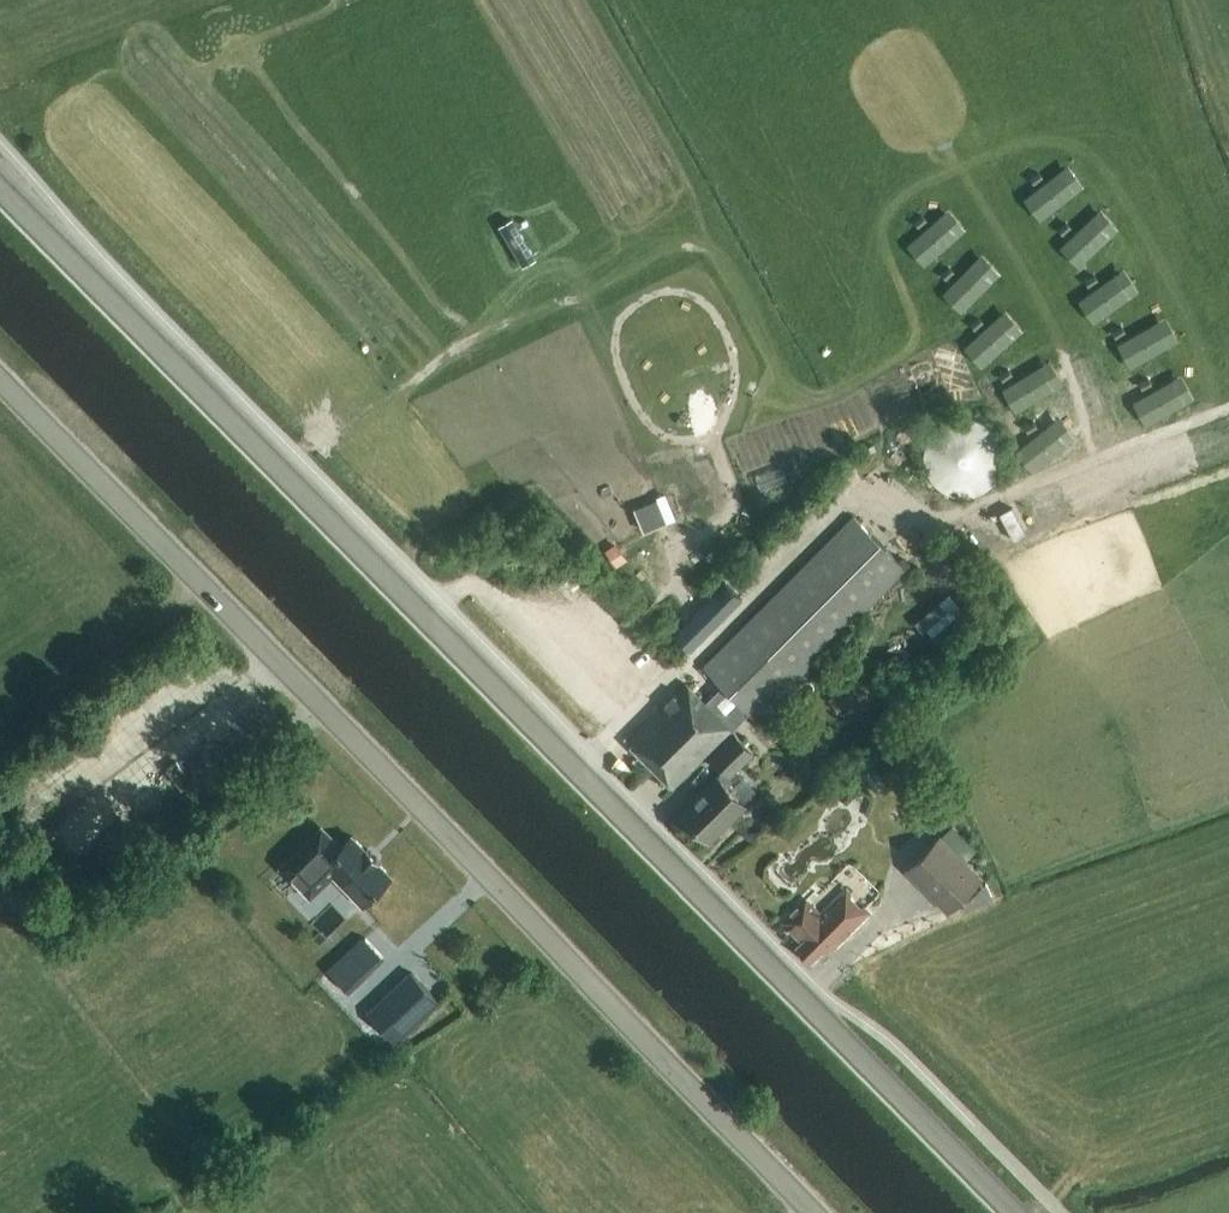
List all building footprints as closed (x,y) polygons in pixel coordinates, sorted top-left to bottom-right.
[(965,417),(953,417),(944,421),(934,429),(928,439),(924,450),(924,461),(926,470),(930,478),(937,486),(943,490),(949,493),(954,495),(960,496),(969,495),(975,493),(984,490),(991,484),(997,477),(1001,469),(1003,461),(1003,452),(1002,444),(999,438),(995,431),(988,426),(982,421),(975,418),(965,417)] [(633,509),(643,532),(667,521),(656,498),(633,509)] [(905,568),(853,516),(703,666),(723,685),(706,702),(687,683),(628,741),(673,786),(709,751),(731,773),(754,750),(732,728),(749,711),(756,718),(905,568)] [(615,544),(605,551),(615,567),(626,559),(615,544)] [(704,632),(693,620),(657,654),(668,666),(704,632)] [(192,780),(178,761),(166,770),(181,789),(192,780)] [(717,776),(681,812),(708,840),(745,804),(743,802),(752,793),(757,787),(744,775),(739,780),(730,789),(717,776)] [(332,873),(362,904),(391,875),(378,862),(379,861),(367,848),(366,849),(352,836),(340,848),(322,829),(283,866),(310,894),(332,873)] [(940,836),(906,870),(948,911),(981,877),(940,836)] [(985,882),(960,908),(965,913),(993,898),(985,882)] [(796,947),(810,961),(826,946),(830,950),(867,914),(843,891),(819,915),(806,902),(783,925),(801,943),(796,947)] [(352,992),(389,957),(367,934),(330,969),(352,992)] [(412,973),(369,1012),(395,1041),(438,1001),(412,973)]
